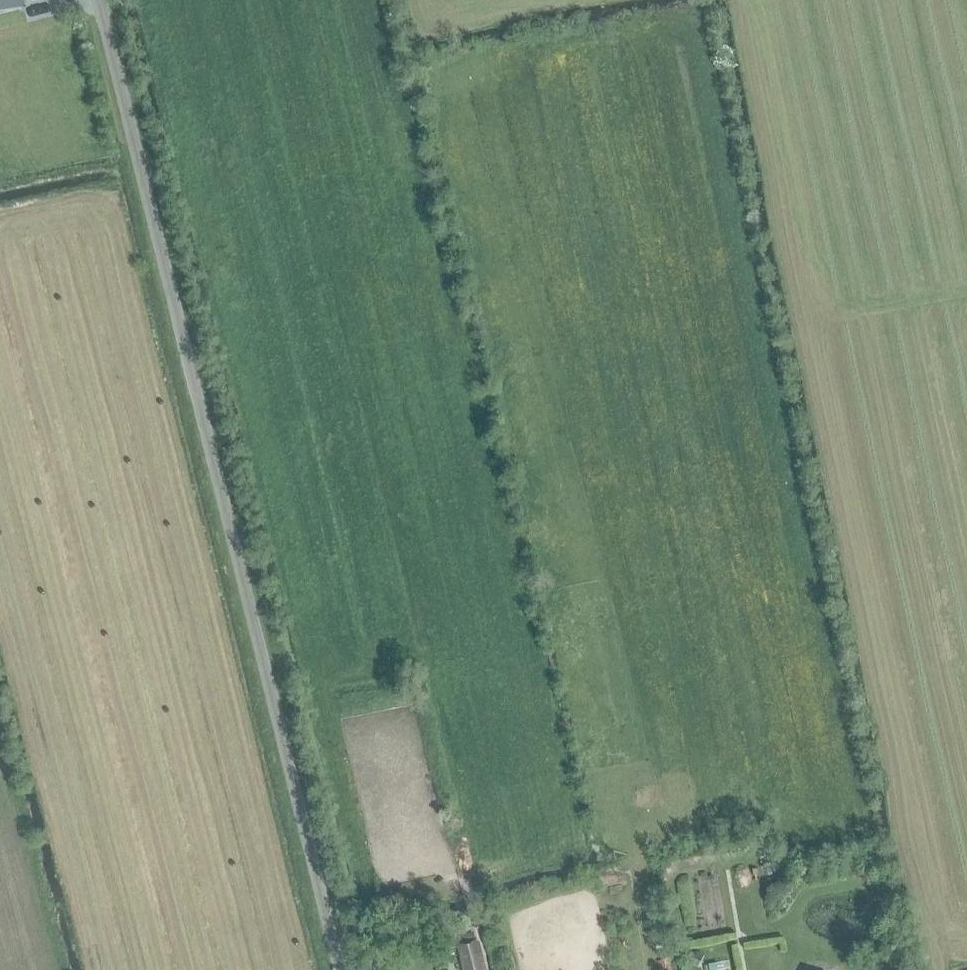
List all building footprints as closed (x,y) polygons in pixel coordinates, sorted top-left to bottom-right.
[(21,5),(22,9),(24,8),(23,5),(22,0),(0,0),(0,10),(21,5)] [(474,946),(459,950),(464,969),(480,969),(474,946)] [(697,952),(690,964),(697,968),(704,956),(697,952)] [(657,962),(659,969),(672,969),(670,959),(657,962)]
